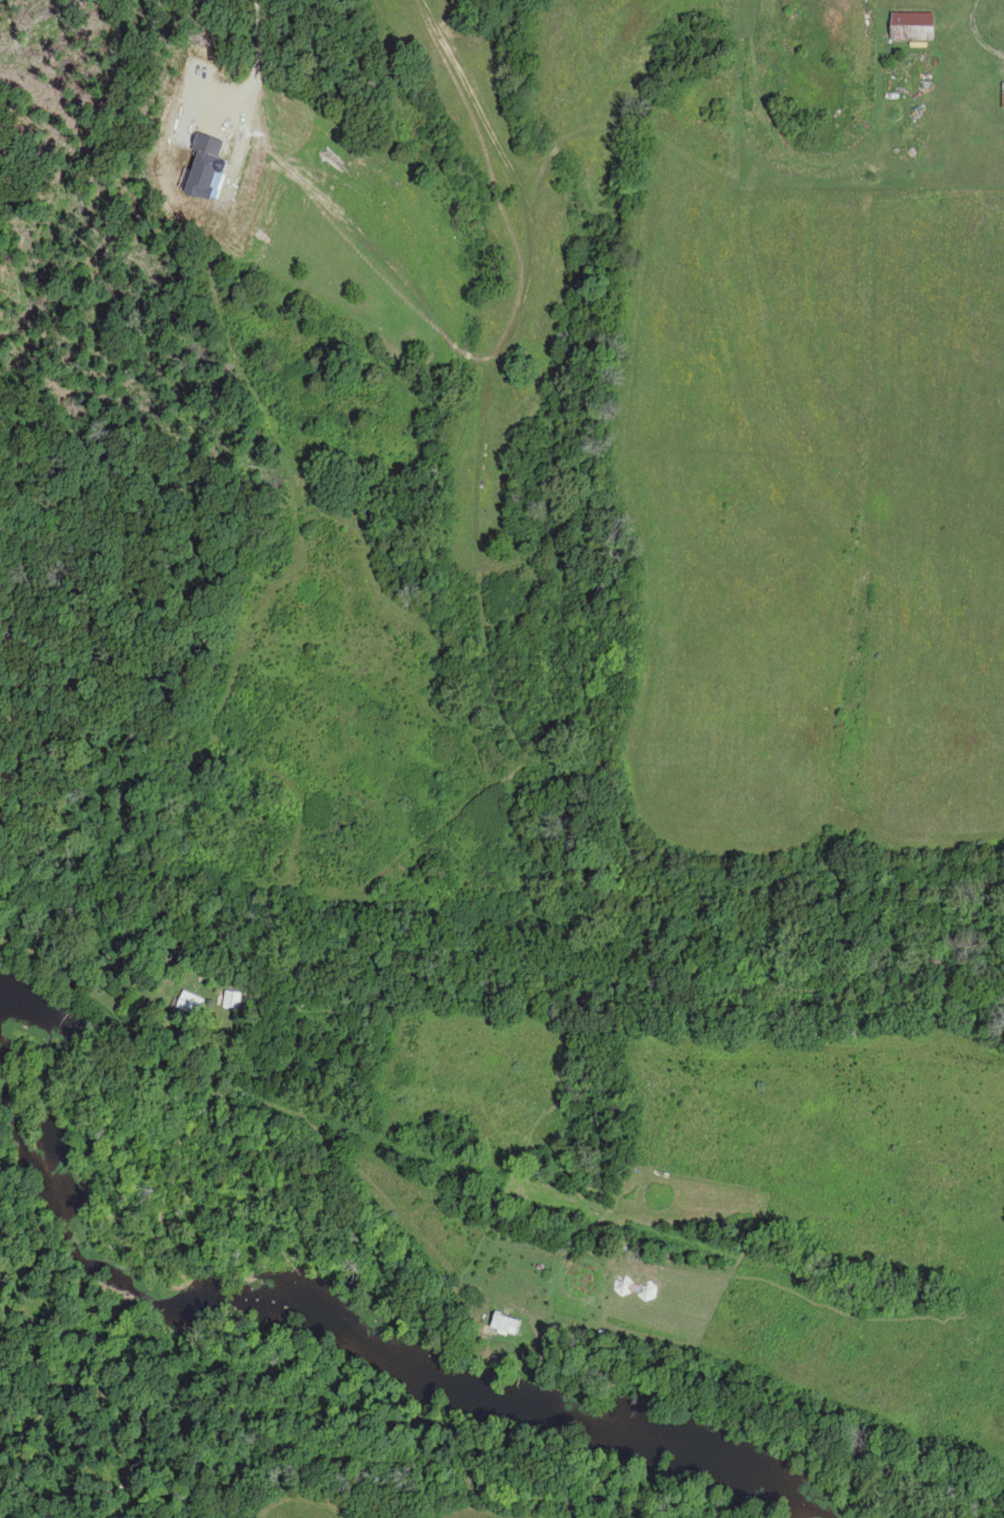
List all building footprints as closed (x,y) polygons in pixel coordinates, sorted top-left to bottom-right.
[(936,40),(936,12),(892,12),(892,40),(936,40)] [(243,992),(227,991),(226,1008),(242,1009),(243,992)] [(205,1013),(205,996),(182,996),(182,1013),(205,1013)] [(527,1321),(497,1313),(493,1329),(522,1338),(527,1321)]
